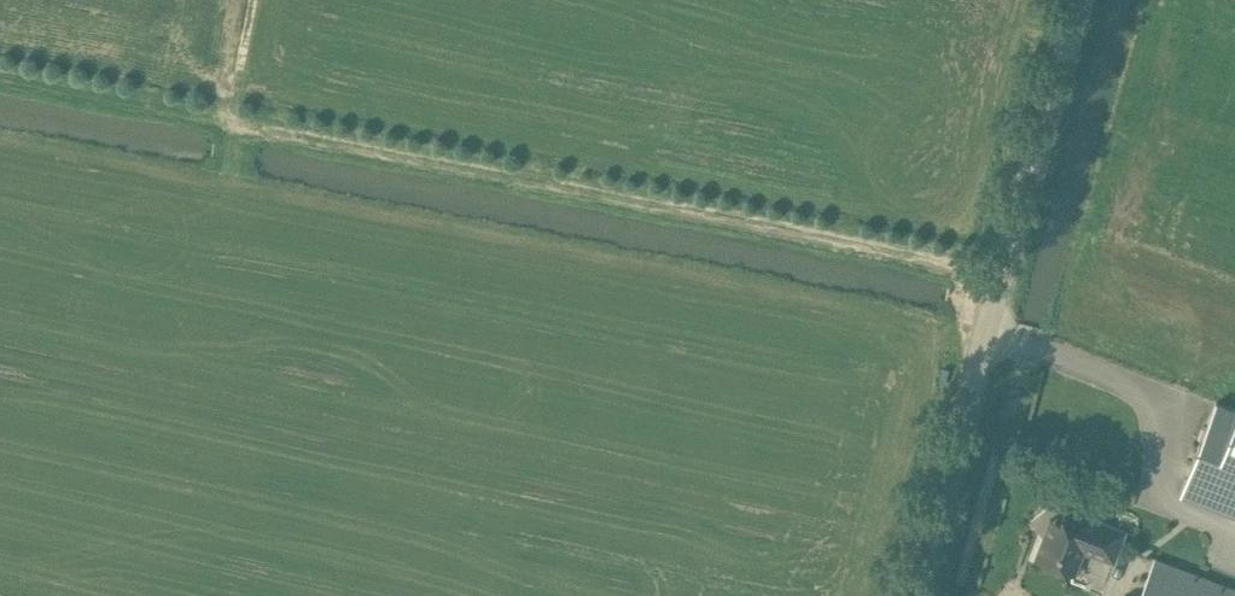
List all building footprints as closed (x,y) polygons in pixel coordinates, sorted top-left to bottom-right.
[(1180,495),(1234,516),(1234,410),(1216,403),(1180,495)] [(1126,531),(1067,508),(1061,524),(1051,520),(1036,559),(1075,574),(1084,550),(1114,562),(1126,531)] [(1156,560),(1142,595),(1234,595),(1234,590),(1178,568),(1156,560)]
